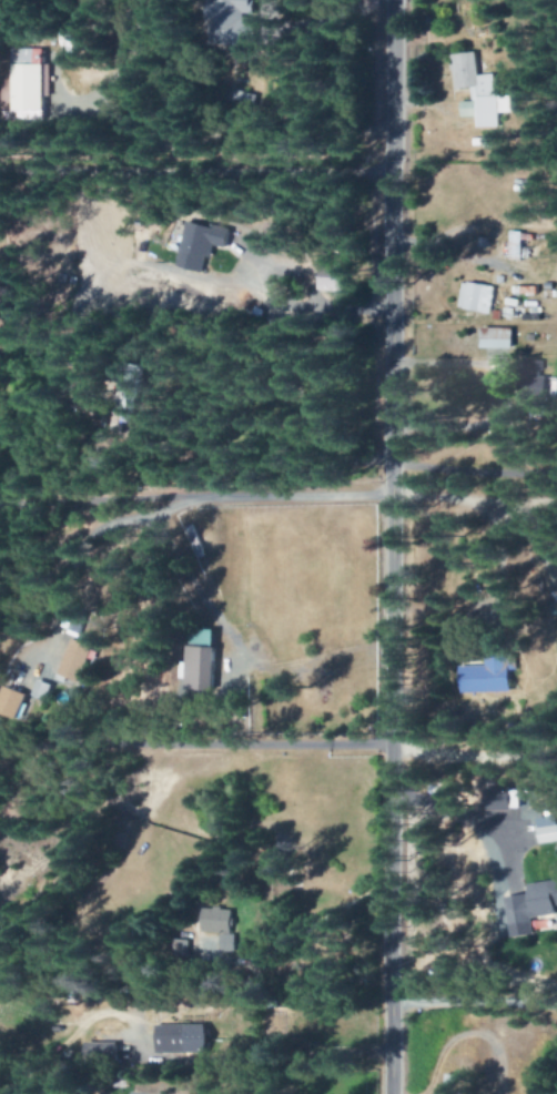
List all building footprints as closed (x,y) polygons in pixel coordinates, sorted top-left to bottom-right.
[(259,19),(239,16),(240,8),(253,9),(254,0),(208,0),(204,29),(215,30),(214,44),(256,48),(259,19)] [(453,54),(455,89),(470,88),(471,101),(460,102),(461,118),(476,117),(477,128),(499,127),(498,113),(510,113),(509,96),(494,97),(493,74),(478,75),(477,52),(453,54)] [(46,64),(13,64),(13,111),(46,110),(46,64)] [(232,231),(187,220),(176,266),(205,273),(212,244),(228,248),(232,231)] [(523,258),(524,231),(510,231),(510,258),(523,258)] [(461,283),(459,310),(490,313),(493,285),(461,283)] [(538,286),(513,286),(513,297),(501,297),(502,309),(530,309),(530,297),(538,297),(538,286)] [(481,348),(514,349),(514,328),(472,328),(472,347),(481,347),(481,348)] [(81,635),(87,620),(68,612),(63,628),(81,635)] [(68,683),(70,678),(82,684),(99,649),(76,638),(57,678),(68,683)] [(186,690),(217,691),(218,647),(187,647),(186,690)] [(467,693),(516,692),(516,654),(492,654),(493,666),(467,666),(467,693)] [(53,684),(39,681),(35,697),(49,700),(53,684)] [(5,686),(0,701),(0,713),(19,720),(28,694),(5,686)] [(540,819),(543,844),(556,842),(556,817),(540,819)] [(513,938),(537,935),(535,917),(556,915),(556,881),(531,884),(532,894),(508,898),(513,938)] [(203,909),(203,933),(220,933),(220,954),(239,954),(239,909),(203,909)] [(157,1025),(157,1053),(207,1054),(208,1026),(157,1025)]
